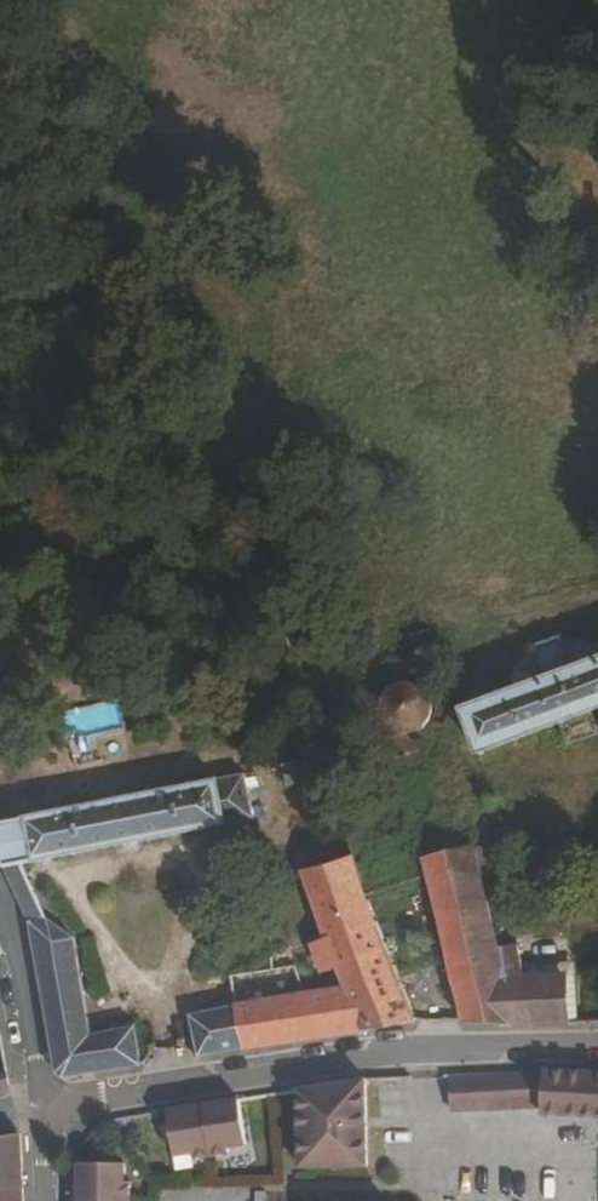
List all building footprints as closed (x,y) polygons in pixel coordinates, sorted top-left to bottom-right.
[(597,707),(597,656),(575,664),(565,639),(563,640),(560,635),(532,645),(533,650),(521,656),(518,658),(515,661),(513,665),(512,669),(513,673),(514,677),(518,687),(461,708),(479,753),(597,707)] [(330,754),(282,767),(282,769),(286,786),(335,776),(330,754)] [(252,822),(243,776),(0,822),(0,850),(30,920),(56,1070),(64,1076),(141,1064),(136,1024),(91,1031),(74,935),(46,918),(21,863),(252,822)] [(464,1023),(520,1025),(501,963),(473,844),(423,858),(427,874),(463,1019),(464,1023)] [(303,871),(349,991),(364,1029),(416,1021),(364,895),(353,859),(303,871)] [(527,974),(523,960),(501,963),(520,1025),(566,1023),(565,972),(527,974)] [(314,1037),(364,1029),(349,991),(317,995),(306,997),(314,1037)] [(306,997),(257,1004),(266,1045),(314,1037),(306,997)] [(257,1004),(209,1012),(190,1015),(199,1054),(266,1045),(257,1004)] [(11,1082),(8,1069),(0,1071),(0,1084),(11,1082)] [(545,1069),(542,1113),(597,1116),(597,1071),(545,1069)] [(366,1078),(300,1089),(301,1166),(368,1165),(366,1078)] [(230,1145),(247,1142),(240,1098),(168,1110),(176,1154),(193,1151),(194,1158),(230,1152),(230,1145)] [(22,1132),(0,1135),(0,1200),(25,1200),(22,1132)] [(79,1200),(131,1200),(131,1179),(125,1179),(125,1161),(78,1161),(79,1200)]
